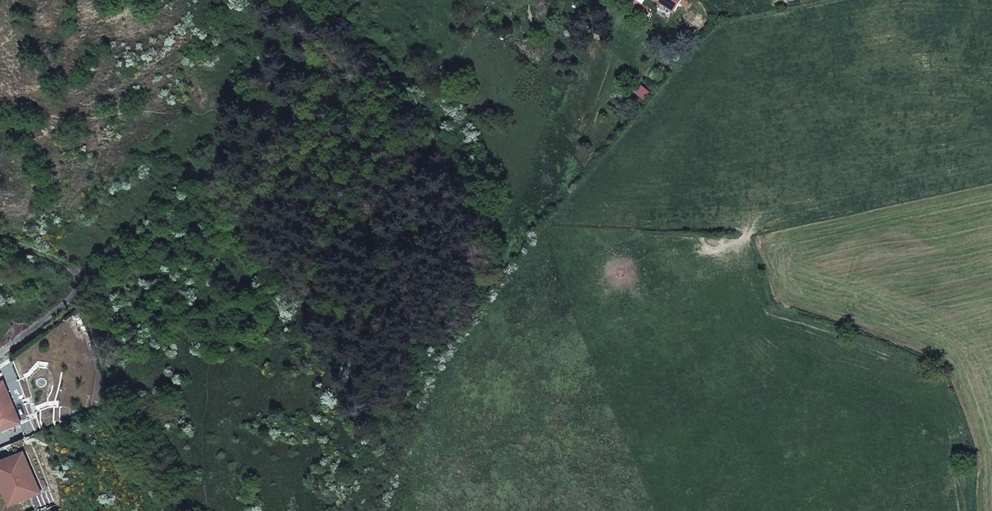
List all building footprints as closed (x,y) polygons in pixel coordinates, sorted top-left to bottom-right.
[(676,10),(681,2),(682,0),(660,0),(676,10)] [(0,382),(0,430),(0,431),(21,423),(5,381),(0,382)] [(2,484),(9,481),(18,501),(40,492),(24,452),(0,461),(0,478),(2,484)] [(9,481),(2,484),(11,505),(18,501),(9,481)]
